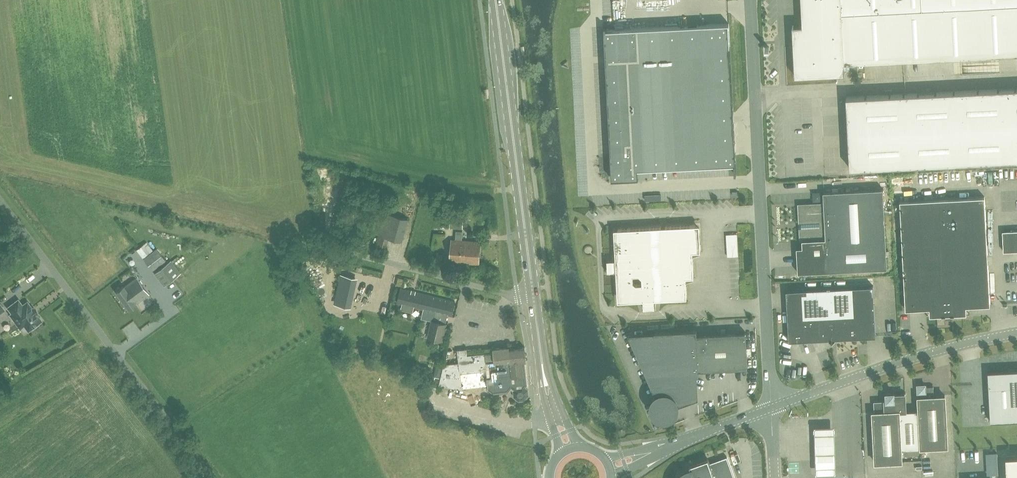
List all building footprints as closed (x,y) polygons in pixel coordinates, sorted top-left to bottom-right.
[(803,25),(793,25),(795,76),(845,73),(845,64),(1016,55),(1016,0),(801,0),(803,25)] [(728,164),(736,164),(736,155),(734,112),(729,23),(614,29),(604,29),(611,170),(612,179),(639,178),(638,169),(728,164)] [(846,97),(850,168),(1016,160),(1016,88),(846,97)] [(887,268),(883,188),(823,191),(824,204),(800,205),(802,247),(797,247),(798,272),(887,268)] [(967,314),(966,306),(990,305),(985,196),(900,201),(906,309),(929,308),(930,316),(967,314)] [(386,251),(390,238),(403,242),(409,218),(393,214),(385,212),(378,210),(371,233),(378,235),(375,248),(386,251)] [(451,214),(450,227),(463,228),(464,215),(451,214)] [(618,229),(615,233),(616,259),(607,260),(608,271),(617,271),(618,297),(622,301),(643,299),(644,308),(655,308),(655,299),(683,297),(687,293),(686,277),(694,276),(693,251),(701,250),(700,228),(696,225),(618,229)] [(479,263),(481,242),(462,240),(463,231),(457,230),(456,240),(452,239),(450,261),(479,263)] [(1003,231),(1004,251),(1016,250),(1016,230),(1003,231)] [(739,256),(738,233),(726,234),(728,256),(739,256)] [(138,249),(143,258),(153,271),(166,261),(156,248),(148,254),(143,246),(138,249)] [(181,273),(171,260),(155,273),(164,285),(181,273)] [(342,275),(336,303),(349,306),(355,278),(342,275)] [(136,303),(149,294),(137,277),(124,287),(124,286),(116,291),(129,309),(137,304),(136,303)] [(830,288),(833,339),(863,337),(876,336),(873,285),(830,288)] [(833,339),(830,288),(786,290),(789,340),(802,340),(833,339)] [(401,289),(398,303),(403,304),(402,309),(413,311),(414,306),(424,309),(422,317),(433,320),(435,311),(452,315),(455,301),(401,289)] [(23,305),(18,299),(8,307),(12,313),(10,314),(20,327),(24,325),(28,330),(32,328),(32,329),(39,324),(38,323),(42,320),(37,313),(38,313),(33,307),(32,308),(27,301),(23,305)] [(429,335),(429,337),(443,340),(447,323),(433,320),(430,332),(429,335)] [(673,401),(675,406),(679,404),(678,401),(695,395),(694,375),(699,375),(699,370),(748,367),(746,332),(697,335),(697,329),(655,331),(655,335),(634,336),(659,393),(656,394),(658,399),(662,397),(664,396),(667,396),(670,398),(673,400),(673,401)] [(468,355),(467,348),(458,349),(459,362),(444,364),(441,378),(429,375),(427,385),(433,387),(438,388),(439,383),(462,389),(461,373),(487,370),(488,378),(489,388),(494,392),(509,391),(511,387),(514,390),(514,396),(519,400),(525,399),(529,395),(528,389),(525,386),(527,384),(524,360),(527,360),(525,347),(510,349),(509,346),(493,348),(494,352),(468,355)] [(1016,420),(1016,370),(988,371),(991,421),(1016,420)] [(918,397),(919,410),(921,447),(948,446),(945,395),(934,396),(934,386),(925,386),(925,391),(917,392),(917,397),(918,397)] [(874,412),(873,412),(875,462),(902,461),(901,448),(921,447),(919,410),(906,410),(905,394),(894,394),(894,392),(886,393),(887,400),(885,400),(874,400),(874,412)] [(1006,456),(1007,477),(1016,477),(1016,455),(1006,456)] [(735,477),(727,456),(710,463),(708,459),(690,465),(691,469),(684,472),(679,476),(678,477),(733,477),(735,477)]
